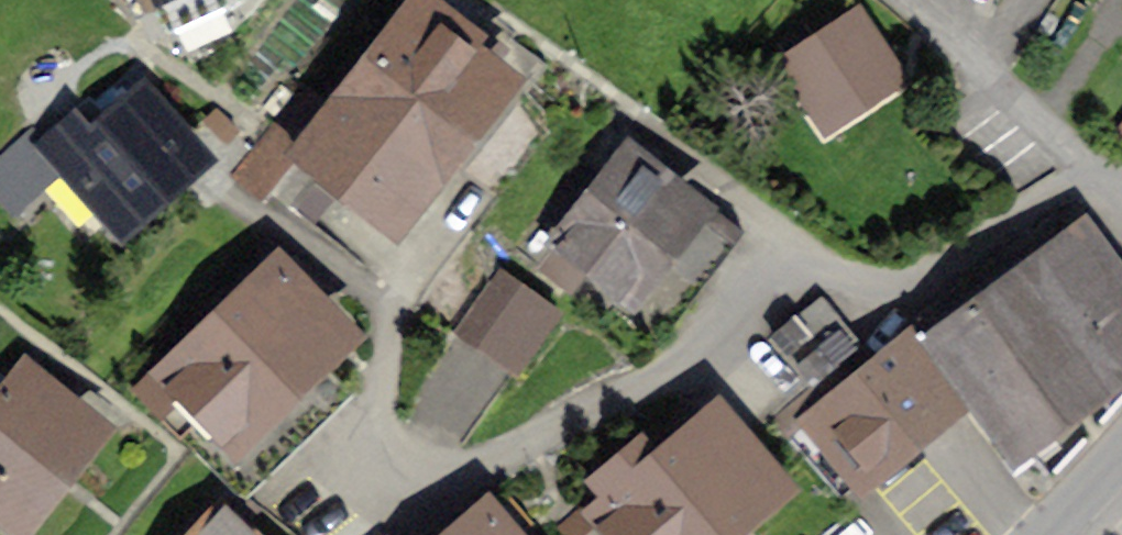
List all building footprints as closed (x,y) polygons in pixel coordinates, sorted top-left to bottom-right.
[(147,25),(201,0),(136,0),(147,25)] [(515,88),(417,13),(301,165),(400,240),(515,88)] [(907,84),(859,14),(775,71),(823,141),(907,84)] [(38,157),(126,245),(209,164),(146,101),(99,147),(74,121),(38,157)] [(17,155),(0,172),(0,221),(13,233),(54,193),(17,155)] [(631,167),(560,247),(658,333),(729,253),(631,167)] [(1081,228),(927,346),(1023,470),(1121,395),(1121,281),(1081,228)] [(274,269),(157,382),(237,465),(354,351),(274,269)] [(501,288),(460,334),(511,378),(551,332),(501,288)] [(824,305),(784,337),(816,377),(856,344),(824,305)] [(960,404),(899,330),(794,414),(855,489),(960,404)] [(5,534),(9,534),(93,427),(7,360),(0,368),(0,531),(5,534)] [(433,363),(415,418),(466,435),(484,380),(433,363)] [(596,522),(607,534),(757,534),(799,498),(721,411),(596,522)] [(182,534),(251,534),(214,501),(182,534)] [(463,534),(501,534),(485,517),(463,534)]
